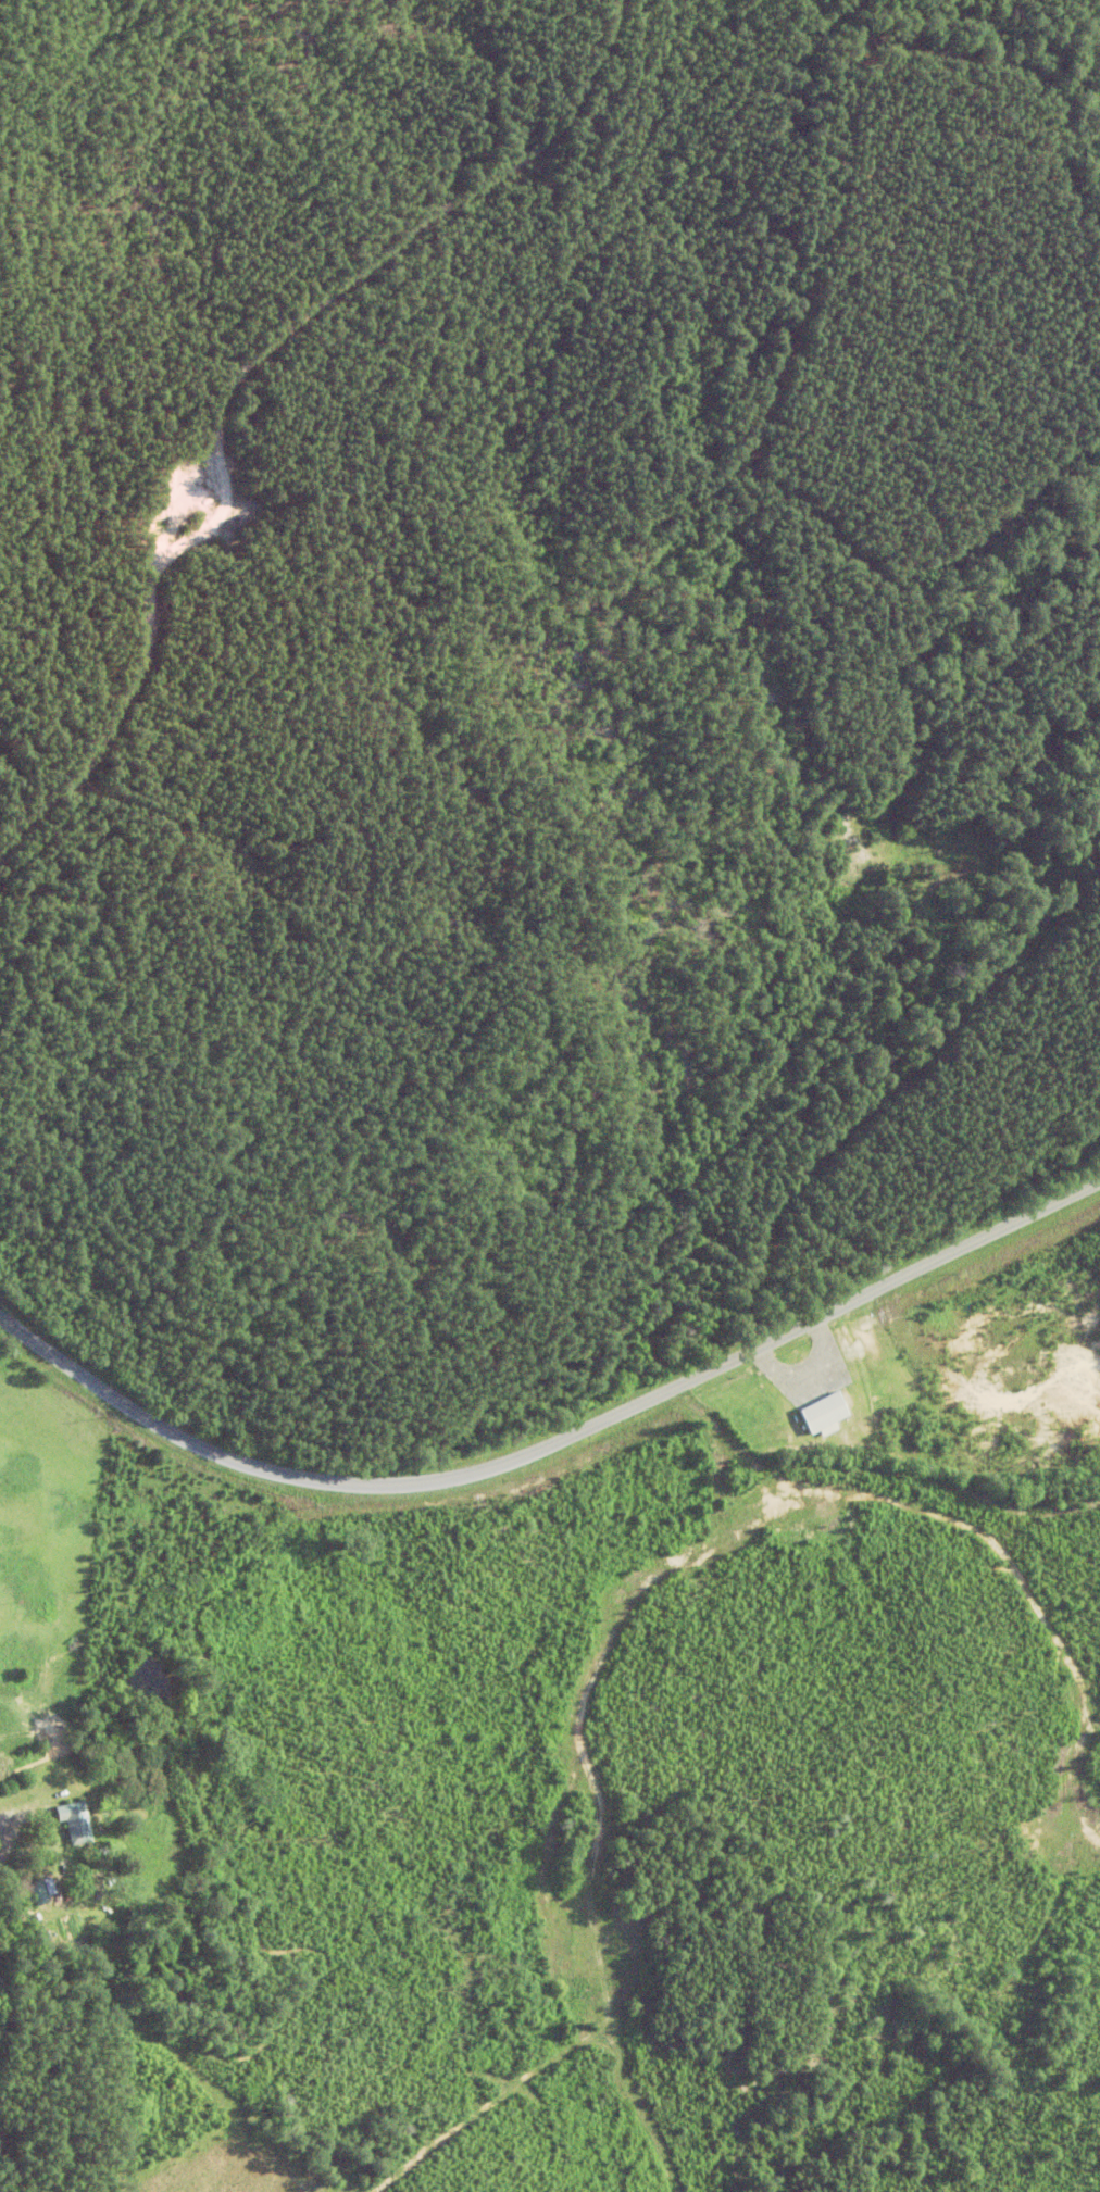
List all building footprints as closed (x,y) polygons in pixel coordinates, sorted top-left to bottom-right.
[(818,1392),(770,1410),(780,1436),(828,1418),(818,1392)] [(53,1820),(58,1845),(80,1840),(72,1800),(44,1806),(47,1821),(53,1820)]
